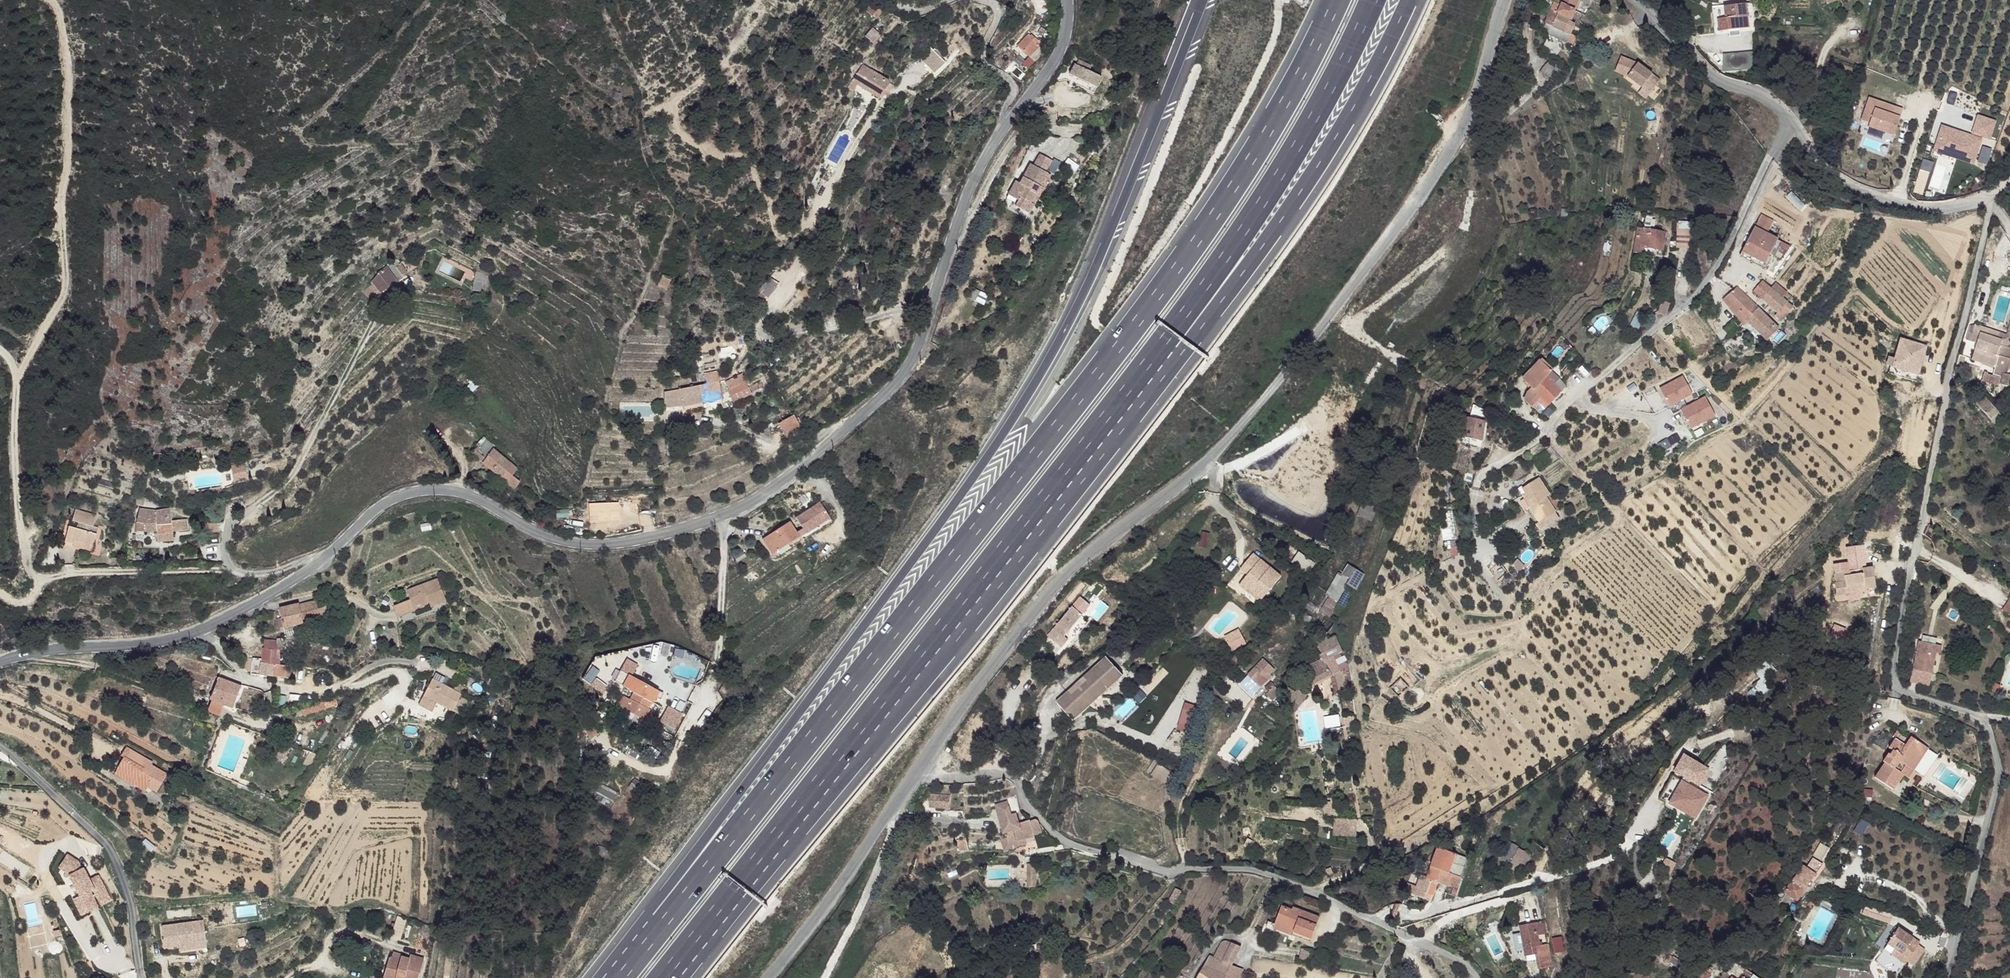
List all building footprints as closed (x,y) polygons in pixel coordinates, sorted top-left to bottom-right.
[(1557,3),(1572,10),(1577,0),(1559,0),(1557,3)] [(1572,10),(1557,3),(1556,6),(1559,8),(1558,11),(1551,8),(1544,22),(1563,31),(1568,21),(1572,10)] [(1726,13),(1719,15),(1721,34),(1731,33),(1731,29),(1741,28),(1746,27),(1746,29),(1756,28),(1754,4),(1748,4),(1725,7),(1726,13)] [(866,12),(875,17),(880,10),(870,5),(866,12)] [(1574,24),(1568,21),(1563,31),(1570,33),(1574,24)] [(1746,29),(1746,27),(1741,28),(1731,29),(1731,33),(1732,39),(1747,37),(1746,29)] [(1020,34),(1009,45),(1026,60),(1037,48),(1029,41),(1033,37),(1027,33),(1024,36),(1020,34)] [(1560,62),(1547,56),(1540,67),(1553,74),(1560,62)] [(1640,62),(1622,56),(1617,71),(1630,76),(1644,87),(1646,85),(1653,90),(1662,78),(1640,62)] [(1090,67),(1079,59),(1076,65),(1075,64),(1070,74),(1087,84),(1095,89),(1101,80),(1093,75),(1088,72),(1090,67)] [(855,83),(874,96),(880,88),(884,91),(888,84),(857,64),(843,86),(850,90),(855,83)] [(1014,181),(1006,195),(1018,202),(1019,199),(1029,204),(1034,195),(1039,197),(1043,188),(1038,185),(1046,171),(1044,170),(1050,159),(1038,153),(1033,164),(1028,162),(1018,183),(1014,181)] [(1057,162),(1050,159),(1044,170),(1046,171),(1051,174),(1057,162)] [(1051,174),(1046,171),(1038,185),(1043,188),(1051,174)] [(1039,197),(1034,195),(1029,204),(1019,199),(1018,202),(1016,205),(1031,213),(1039,197)] [(1772,219),(1759,213),(1754,226),(1766,232),(1772,219)] [(1650,227),(1638,225),(1637,233),(1650,235),(1650,227)] [(474,250),(481,248),(472,226),(467,228),(474,250)] [(1766,232),(1754,226),(1741,250),(1765,260),(1776,237),(1766,232)] [(1664,229),(1650,227),(1650,235),(1663,237),(1664,229)] [(1650,235),(1637,233),(1635,243),(1644,245),(1661,248),(1663,237),(1650,235)] [(1643,253),(1644,245),(1635,243),(1635,252),(1643,253)] [(1765,260),(1741,250),(1738,255),(1762,267),(1765,260)] [(386,273),(394,282),(400,275),(391,268),(386,273)] [(379,295),(394,282),(386,273),(378,279),(379,281),(373,287),(379,295)] [(1772,287),(1763,279),(1754,290),(1763,298),(1772,287)] [(1787,290),(1776,282),(1772,287),(1783,296),(1787,290)] [(1743,292),(1737,285),(1722,297),(1728,305),(1743,292)] [(977,291),(971,287),(965,298),(969,302),(977,291)] [(1783,296),(1772,287),(1763,298),(1769,303),(1774,307),(1778,310),(1775,314),(1781,319),(1793,305),(1783,296)] [(1755,307),(1743,292),(1728,305),(1743,323),(1746,321),(1759,310),(1755,307)] [(1670,301),(1662,297),(1656,309),(1666,313),(1670,301)] [(1775,331),(1759,310),(1746,321),(1763,341),(1775,331)] [(1983,322),(1981,328),(1996,334),(1999,328),(1983,322)] [(1981,328),(1979,328),(1972,345),(1975,346),(1972,355),(1994,364),(1996,359),(2005,363),(2009,354),(1995,350),(2000,336),(1996,334),(1981,328)] [(1897,356),(1895,363),(1919,371),(1929,343),(1905,335),(1897,356)] [(1897,356),(1890,354),(1888,362),(1892,363),(1895,363),(1897,356)] [(1551,371),(1540,361),(1523,379),(1531,387),(1534,390),(1540,384),(1546,377),(1551,371)] [(701,365),(701,371),(714,368),(713,362),(701,365)] [(1895,363),(1892,363),(1889,371),(1917,379),(1919,371),(1895,363)] [(1560,379),(1551,371),(1546,377),(1554,384),(1560,379)] [(697,385),(700,403),(721,399),(714,372),(702,374),(702,385),(697,385)] [(766,388),(771,385),(762,372),(758,375),(766,388)] [(724,381),(733,402),(758,390),(756,387),(759,385),(758,382),(745,388),(738,375),(724,381)] [(1554,384),(1546,377),(1540,384),(1555,398),(1562,391),(1554,384)] [(1555,398),(1540,384),(1534,390),(1550,404),(1555,398)] [(659,393),(660,408),(678,405),(679,407),(700,403),(697,385),(659,393)] [(1534,390),(1531,387),(1528,390),(1525,398),(1534,406),(1537,402),(1545,409),(1550,404),(1534,390)] [(1989,402),(1982,393),(1974,400),(1988,416),(1996,409),(1989,402)] [(784,437),(798,430),(788,408),(774,417),(784,437)] [(2000,414),(1996,409),(1988,416),(1992,421),(2000,414)] [(1474,424),(1462,422),(1460,433),(1472,435),(1474,427),(1474,424)] [(756,429),(760,437),(765,435),(761,427),(756,429)] [(1483,429),(1474,427),(1472,435),(1481,438),(1483,429)] [(1472,435),(1460,433),(1458,439),(1480,443),(1481,438),(1472,435)] [(483,457),(489,448),(476,436),(471,446),(474,449),(483,457)] [(1556,456),(1548,446),(1536,455),(1544,466),(1556,456)] [(510,476),(515,470),(489,448),(483,457),(474,449),(469,455),(513,489),(517,482),(510,476)] [(242,468),(233,469),(234,477),(243,476),(242,468)] [(233,469),(228,470),(230,485),(243,483),(243,476),(234,477),(233,469)] [(1549,491),(1540,473),(1523,483),(1529,493),(1521,497),(1528,509),(1548,495),(1545,492),(1549,491)] [(1556,509),(1548,495),(1528,509),(1534,521),(1556,509)] [(803,511),(802,509),(792,516),(800,527),(802,531),(826,515),(816,500),(806,507),(807,509),(803,511)] [(72,524),(67,546),(78,548),(80,539),(96,542),(101,523),(95,520),(96,509),(77,505),(75,516),(82,518),(80,525),(72,524)] [(136,518),(137,528),(147,527),(147,535),(155,536),(157,535),(170,533),(172,531),(170,515),(166,515),(165,510),(155,512),(154,516),(136,518)] [(786,520),(759,537),(769,552),(795,535),(793,532),(786,520)] [(171,541),(170,533),(157,535),(158,542),(171,541)] [(1253,554),(1244,564),(1252,570),(1247,577),(1238,588),(1246,595),(1250,590),(1263,599),(1281,575),(1253,554)] [(1863,559),(1847,561),(1849,576),(1843,577),(1844,583),(1834,584),(1836,596),(1846,595),(1845,590),(1859,588),(1873,585),(1874,584),(1872,570),(1871,566),(1864,567),(1863,559)] [(1356,568),(1346,562),(1341,571),(1351,577),(1356,568)] [(1244,564),(1239,570),(1247,577),(1252,570),(1244,564)] [(1362,571),(1356,568),(1351,577),(1349,582),(1354,586),(1362,571)] [(1351,577),(1341,571),(1321,611),(1330,616),(1349,582),(1351,577)] [(438,580),(407,589),(409,597),(411,605),(427,602),(428,606),(428,607),(445,603),(438,580)] [(1859,594),(1859,588),(1845,590),(1846,595),(1846,596),(1859,594)] [(1263,599),(1250,590),(1246,595),(1259,604),(1263,599)] [(409,597),(389,603),(392,615),(413,610),(411,605),(409,597)] [(322,599),(279,608),(284,627),(301,623),(312,620),(311,618),(325,615),(322,599)] [(1070,606),(1058,619),(1068,628),(1080,614),(1076,611),(1070,606)] [(301,623),(284,627),(285,635),(303,632),(301,623)] [(1238,631),(1225,639),(1233,650),(1246,643),(1238,631)] [(1937,642),(1918,637),(1911,666),(1929,671),(1934,650),(1937,642)] [(277,649),(263,647),(260,658),(261,659),(261,661),(273,663),(278,663),(276,652),(281,651),(280,641),(283,641),(283,638),(277,639),(277,643),(277,649)] [(1336,663),(1329,648),(1319,653),(1326,653),(1332,666),(1336,663)] [(1326,653),(1319,653),(1322,657),(1331,674),(1335,671),(1332,666),(1326,653)] [(1262,657),(1252,666),(1259,673),(1266,679),(1270,674),(1267,671),(1272,668),(1262,657)] [(1331,674),(1322,657),(1305,666),(1313,683),(1331,674)] [(260,658),(251,658),(250,673),(261,674),(261,661),(261,659),(260,658)] [(1749,684),(1755,695),(1771,687),(1765,676),(1773,672),(1766,659),(1753,666),(1759,678),(1749,684)] [(273,663),(261,661),(261,674),(273,675),(273,663)] [(1121,680),(1105,662),(1055,706),(1072,725),(1121,680)] [(1346,689),(1339,662),(1336,663),(1332,666),(1335,671),(1339,678),(1336,680),(1339,691),(1346,689)] [(278,663),(273,663),(273,675),(286,676),(285,665),(278,666),(278,663)] [(618,673),(627,677),(632,669),(622,665),(618,673)] [(460,676),(437,670),(433,686),(462,695),(470,671),(463,668),(460,676)] [(627,677),(618,673),(612,684),(622,688),(633,694),(650,703),(653,704),(655,699),(658,692),(627,677)] [(1408,683),(1400,674),(1388,685),(1398,693),(1408,683)] [(1264,680),(1256,676),(1253,681),(1261,685),(1264,680)] [(242,687),(218,677),(211,699),(222,703),(234,707),(242,687)] [(1060,682),(1056,685),(1060,689),(1068,683),(1064,678),(1060,682)] [(1821,683),(1815,681),(1811,693),(1817,695),(1821,683)] [(650,703),(633,694),(629,701),(647,710),(650,703)] [(629,701),(619,696),(614,706),(624,712),(629,701)] [(458,698),(453,709),(460,712),(465,701),(458,698)] [(222,703),(211,699),(207,710),(218,715),(219,712),(222,703)] [(647,710),(629,701),(624,712),(643,721),(648,711),(647,710)] [(682,715),(667,708),(660,722),(675,729),(682,715)] [(256,714),(245,710),(243,714),(254,718),(256,714)] [(1922,743),(1910,735),(1904,742),(1894,736),(1889,743),(1893,747),(1890,752),(1888,750),(1883,758),(1885,760),(1874,775),(1893,788),(1903,772),(1901,771),(1906,764),(1909,766),(1919,752),(1917,750),(1922,743)] [(1926,746),(1922,743),(1917,750),(1919,752),(1909,766),(1906,764),(1901,771),(1903,772),(1907,775),(1926,746)] [(146,762),(119,747),(115,756),(117,759),(111,771),(132,782),(135,776),(145,782),(141,788),(150,793),(161,772),(145,764),(146,762)] [(1698,789),(1666,765),(1650,785),(1682,810),(1698,789)] [(132,782),(111,771),(109,774),(139,791),(141,788),(145,782),(135,776),(132,782)] [(594,799),(612,803),(616,788),(597,784),(594,799)] [(1011,807),(999,809),(1005,832),(1021,825),(1020,819),(1014,820),(1011,807)] [(1353,837),(1354,821),(1331,819),(1331,836),(1353,837)] [(1021,825),(1005,832),(1005,834),(1008,833),(1009,837),(1010,839),(1012,846),(1025,844),(1043,839),(1040,825),(1036,826),(1033,826),(1031,827),(1028,826),(1022,827),(1021,825)] [(1456,842),(1441,837),(1430,865),(1423,862),(1419,873),(1420,874),(1433,878),(1442,858),(1449,861),(1456,842)] [(1010,839),(1002,841),(1005,848),(1026,847),(1025,844),(1012,846),(1010,839)] [(1508,840),(1497,857),(1521,872),(1532,855),(1508,840)] [(975,841),(966,843),(969,854),(975,853),(976,855),(978,854),(975,841)] [(1817,850),(1812,847),(1808,856),(1812,858),(1817,850)] [(80,915),(101,905),(93,886),(102,882),(98,874),(88,878),(76,851),(61,858),(76,893),(71,895),(80,915)] [(1026,863),(1028,885),(1037,885),(1036,863),(1026,863)] [(1795,871),(1789,868),(1782,879),(1787,882),(1795,871)] [(1419,873),(1411,870),(1406,880),(1414,883),(1419,873)] [(1807,879),(1795,871),(1787,882),(1783,887),(1782,891),(1794,899),(1807,879)] [(1433,878),(1420,874),(1417,884),(1428,889),(1433,878)] [(1280,904),(1274,922),(1292,927),(1293,928),(1291,932),(1309,938),(1318,913),(1292,904),(1291,907),(1280,904)] [(1522,928),(1516,929),(1518,946),(1524,944),(1526,951),(1536,949),(1538,949),(1536,941),(1538,941),(1534,918),(1520,920),(1522,928)] [(206,920),(178,923),(181,944),(209,942),(206,920)] [(1292,927),(1274,922),(1273,926),(1291,932),(1293,928),(1292,927)] [(1919,941),(1898,925),(1886,940),(1894,947),(1900,951),(1896,957),(1903,962),(1919,941)] [(1231,941),(1225,939),(1221,941),(1213,956),(1222,959),(1231,941)] [(1538,941),(1536,941),(1538,949),(1536,949),(1538,963),(1552,961),(1548,939),(1538,941)] [(1231,941),(1222,959),(1213,956),(1209,954),(1196,977),(1238,977),(1242,968),(1232,964),(1240,946),(1231,941)] [(209,942),(181,944),(181,951),(209,949),(209,942)] [(1900,951),(1894,947),(1890,952),(1896,957),(1900,951)] [(1671,953),(1665,950),(1661,957),(1666,961),(1671,953)] [(411,954),(410,958),(409,958),(408,963),(416,965),(414,977),(417,977),(423,957),(411,954)] [(416,965),(408,963),(409,958),(403,956),(401,958),(390,955),(383,977),(414,977),(416,965)] [(1760,975),(1753,969),(1748,975),(1744,972),(1738,977),(1757,977),(1760,975)]
